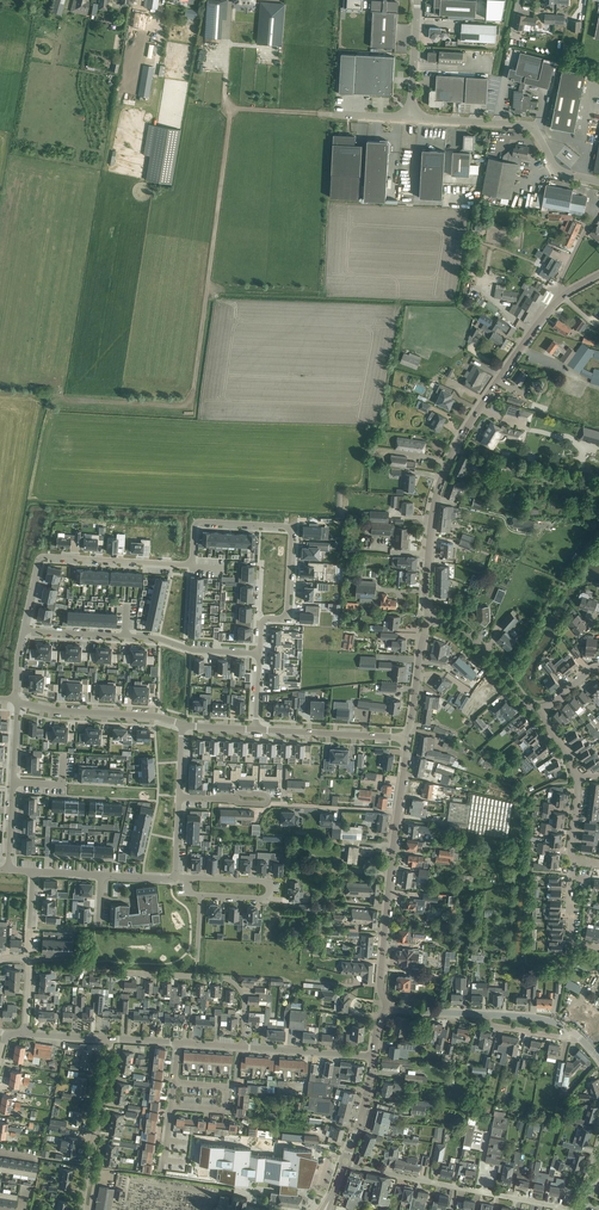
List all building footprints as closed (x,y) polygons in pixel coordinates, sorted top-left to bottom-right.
[(52,12),(54,12),(61,14),(65,0),(55,0),(52,12)] [(90,0),(74,0),(72,7),(88,10),(90,2),(89,2),(90,0)] [(108,0),(100,0),(99,9),(107,10),(108,0)] [(142,11),(147,12),(157,13),(157,9),(159,0),(143,0),(142,6),(142,10),(142,11)] [(226,19),(227,0),(221,0),(221,3),(214,3),(214,0),(208,0),(206,18),(226,19)] [(343,8),(363,9),(363,0),(344,0),(343,8)] [(384,1),(373,1),(373,10),(371,46),(395,48),(398,2),(388,1),(388,0),(387,0),(387,1),(384,0),(384,1)] [(434,14),(440,14),(476,16),(477,0),(435,0),(435,4),(434,14)] [(487,19),(502,19),(506,0),(488,0),(487,19)] [(266,2),(261,2),(257,43),(281,45),(285,4),(279,3),(279,10),(265,9),(266,2)] [(195,10),(186,8),(185,15),(187,16),(187,18),(193,19),(194,14),(196,14),(197,11),(194,10),(195,10)] [(514,29),(524,30),(525,24),(536,25),(537,18),(526,16),(526,15),(517,14),(514,29)] [(554,24),(555,14),(545,14),(544,23),(554,24)] [(555,14),(554,24),(565,25),(565,15),(555,14)] [(134,16),(132,30),(136,31),(141,31),(142,24),(144,17),(134,16)] [(581,31),(581,21),(571,20),(571,31),(581,31)] [(497,25),(462,23),(461,40),(496,42),(497,25)] [(429,36),(432,36),(432,37),(432,38),(433,39),(434,40),(435,40),(436,40),(437,40),(438,40),(439,39),(440,38),(440,37),(440,36),(441,36),(442,37),(443,38),(444,38),(445,38),(446,38),(446,37),(447,37),(447,36),(447,35),(448,35),(448,34),(447,34),(447,33),(446,32),(445,32),(444,32),(443,32),(442,32),(442,33),(441,33),(442,28),(430,27),(429,35),(429,36)] [(436,60),(437,53),(437,52),(428,51),(428,61),(436,61),(436,60)] [(445,63),(463,64),(464,52),(440,51),(440,53),(437,53),(436,60),(439,60),(439,63),(445,63)] [(395,56),(389,56),(342,53),(339,92),(341,92),(341,94),(348,93),(355,93),(378,94),(378,95),(391,95),(393,93),(394,80),(393,80),(395,56)] [(511,79),(511,80),(514,80),(514,79),(521,81),(519,88),(519,91),(523,91),(523,88),(524,82),(549,88),(556,60),(544,58),(543,65),(519,59),(516,69),(510,68),(508,78),(511,79)] [(118,72),(120,63),(113,61),(111,71),(118,72)] [(154,66),(144,65),(141,79),(152,81),(154,66)] [(574,132),(586,73),(563,69),(551,127),(574,132)] [(443,100),(465,102),(487,103),(488,77),(437,75),(436,90),(432,90),(430,91),(429,104),(431,106),(441,106),(443,105),(443,100)] [(519,91),(515,91),(514,101),(513,101),(513,107),(516,107),(516,111),(527,111),(527,108),(530,108),(530,109),(537,109),(537,101),(530,101),(530,96),(524,96),(524,91),(523,91),(519,91)] [(172,184),(181,130),(149,124),(143,155),(150,156),(146,179),(172,184)] [(330,197),(359,199),(362,146),(355,146),(356,137),(334,135),(330,197)] [(453,157),(452,175),(469,176),(469,174),(470,153),(470,149),(473,149),(474,146),(477,146),(478,138),(474,138),(474,136),(467,135),(467,136),(465,137),(464,145),(464,148),(462,148),(461,149),(460,150),(460,152),(453,152),(453,157)] [(388,141),(368,140),(364,200),(386,201),(389,143),(388,141)] [(488,163),(482,193),(506,197),(511,198),(517,169),(520,170),(521,164),(519,163),(520,157),(527,158),(529,147),(516,145),(516,148),(514,148),(512,157),(509,156),(508,161),(489,157),(488,163)] [(422,163),(420,197),(442,199),(445,151),(423,150),(422,163)] [(573,190),(546,185),(541,210),(542,210),(542,213),(546,213),(549,213),(548,210),(547,210),(548,207),(569,211),(569,209),(585,212),(587,197),(572,194),(573,190)] [(542,206),(544,194),(538,193),(536,207),(542,208),(542,206)] [(576,236),(582,224),(576,221),(573,220),(568,220),(563,231),(567,232),(576,236)] [(590,233),(598,242),(598,225),(598,224),(594,228),(590,233)] [(571,248),(576,236),(567,232),(562,244),(571,248)] [(548,243),(560,246),(561,242),(550,238),(548,243)] [(538,250),(535,255),(541,258),(548,263),(544,270),(547,272),(553,275),(557,268),(558,269),(561,263),(556,260),(549,256),(554,248),(547,244),(542,252),(544,253),(538,250)] [(514,304),(509,311),(527,322),(543,294),(538,291),(539,289),(533,286),(531,288),(529,286),(527,289),(525,288),(516,304),(514,304)] [(518,292),(503,290),(503,289),(496,289),(495,289),(494,297),(501,298),(501,299),(516,301),(518,292)] [(484,307),(487,302),(480,298),(477,303),(484,307)] [(485,306),(493,311),(492,312),(496,314),(500,309),(488,301),(485,306)] [(566,305),(561,310),(575,322),(580,317),(566,305)] [(484,316),(480,321),(484,323),(492,327),(491,329),(496,332),(499,328),(511,336),(517,328),(504,320),(503,320),(498,316),(495,321),(486,315),(484,316)] [(585,322),(585,321),(580,318),(573,327),(579,331),(585,322)] [(571,328),(564,323),(559,319),(554,326),(559,330),(558,331),(566,336),(571,328)] [(470,334),(475,337),(479,329),(475,327),(470,334)] [(491,329),(489,333),(492,335),(489,339),(499,344),(498,345),(503,348),(509,339),(504,336),(503,337),(496,332),(491,329)] [(582,342),(593,345),(595,341),(584,337),(582,342)] [(579,373),(583,368),(595,351),(590,348),(591,346),(589,344),(587,346),(583,343),(576,352),(569,347),(566,350),(559,344),(553,340),(547,349),(556,356),(560,351),(564,353),(560,359),(579,373)] [(404,352),(400,363),(417,369),(421,357),(409,352),(408,354),(404,352)] [(487,372),(482,369),(474,365),(463,385),(478,393),(481,386),(480,385),(487,372)] [(598,385),(598,370),(594,368),(590,383),(598,385)] [(521,385),(528,375),(522,371),(515,381),(521,385)] [(540,390),(541,389),(542,389),(543,388),(543,387),(544,387),(544,386),(544,385),(544,384),(544,383),(543,383),(543,382),(542,381),(541,381),(541,380),(540,380),(539,380),(538,380),(537,381),(536,381),(536,382),(535,382),(535,383),(535,384),(534,384),(534,385),(534,386),(535,386),(535,387),(535,388),(536,388),(536,389),(537,389),(538,389),(538,390),(539,390),(540,390)] [(438,392),(434,402),(449,409),(450,408),(450,409),(452,405),(451,405),(454,399),(451,398),(452,394),(447,391),(449,388),(449,387),(442,384),(440,383),(436,391),(438,392)] [(521,406),(523,400),(509,396),(507,401),(521,406)] [(428,412),(431,405),(422,402),(419,408),(428,412)] [(520,409),(509,406),(506,414),(517,417),(517,418),(531,421),(533,412),(520,408),(520,409)] [(432,411),(430,415),(433,416),(431,420),(433,421),(430,426),(440,432),(443,426),(442,425),(446,418),(437,413),(437,414),(432,411)] [(493,449),(499,438),(501,439),(503,439),(504,438),(506,436),(522,441),(524,431),(505,426),(502,425),(501,428),(491,422),(483,435),(485,436),(481,442),(493,449)] [(579,439),(598,444),(598,432),(582,427),(579,439)] [(410,451),(412,439),(397,437),(396,449),(410,451)] [(424,453),(426,441),(412,439),(410,451),(424,453)] [(407,457),(390,454),(388,466),(406,469),(406,467),(415,469),(416,462),(407,461),(407,457)] [(454,472),(462,476),(465,477),(467,472),(464,471),(467,465),(482,472),(485,467),(469,460),(470,459),(462,455),(454,472)] [(521,460),(534,463),(535,457),(529,455),(529,457),(527,456),(522,455),(521,460)] [(499,468),(512,470),(513,464),(501,461),(499,468)] [(405,474),(404,489),(408,490),(413,490),(414,480),(415,480),(415,475),(409,474),(405,474)] [(454,500),(458,490),(463,491),(464,490),(465,486),(465,485),(452,480),(450,485),(451,485),(446,498),(454,500)] [(404,496),(392,495),(391,506),(402,507),(402,512),(407,513),(413,513),(413,503),(403,502),(404,496)] [(490,502),(474,498),(472,506),(488,509),(490,502)] [(454,506),(440,505),(439,517),(449,518),(452,519),(452,518),(455,518),(455,514),(453,514),(454,510),(457,510),(457,508),(454,508),(454,506)] [(366,521),(370,521),(388,522),(389,512),(361,510),(361,515),(367,515),(366,521)] [(437,530),(443,531),(445,531),(450,531),(452,519),(449,518),(439,517),(437,530)] [(517,518),(516,526),(523,528),(523,529),(532,531),(534,521),(517,518)] [(332,519),(331,537),(342,538),(342,519),(332,519)] [(463,531),(479,534),(480,524),(464,521),(463,531)] [(324,527),(325,527),(325,526),(321,526),(318,526),(318,523),(310,523),(309,523),(309,525),(305,525),(305,531),(303,531),(303,538),(328,539),(323,538),(323,537),(324,528),(324,527)] [(395,546),(397,546),(403,547),(406,547),(406,548),(407,548),(407,535),(409,535),(409,528),(397,528),(391,527),(391,524),(373,523),(372,534),(391,535),(396,535),(395,546)] [(65,534),(65,537),(57,537),(56,546),(62,546),(61,547),(65,547),(70,547),(71,539),(75,540),(80,541),(81,531),(76,531),(76,535),(65,534)] [(199,539),(198,547),(209,547),(209,544),(210,532),(203,532),(203,539),(199,539)] [(85,538),(84,548),(96,549),(97,544),(97,543),(103,543),(104,533),(100,533),(100,535),(92,534),(92,538),(85,538)] [(108,538),(107,551),(113,551),(117,551),(117,545),(125,545),(125,534),(118,533),(118,539),(114,538),(112,538),(108,538)] [(463,533),(461,540),(472,544),(474,537),(463,533)] [(132,542),(131,551),(132,551),(132,552),(136,552),(137,551),(140,552),(143,552),(144,545),(146,545),(150,546),(150,539),(141,538),(141,542),(132,542)] [(470,549),(472,544),(461,540),(459,545),(470,549)] [(318,550),(323,550),(323,543),(311,542),(311,548),(303,548),(303,552),(301,552),(301,558),(307,559),(308,557),(317,558),(317,553),(318,553),(318,550)] [(442,542),(441,554),(445,554),(445,556),(446,556),(446,559),(453,560),(456,549),(453,549),(453,548),(454,543),(442,542)] [(331,552),(327,552),(327,562),(342,562),(342,548),(331,548),(331,552)] [(393,557),(393,561),(398,562),(398,567),(400,567),(407,568),(417,569),(418,558),(412,557),(408,557),(398,557),(393,557)] [(240,561),(239,571),(254,572),(254,565),(247,565),(247,562),(247,561),(244,561),(240,561)] [(323,563),(309,562),(308,566),(305,566),(305,567),(303,567),(303,570),(301,570),(300,576),(300,577),(302,577),(313,577),(313,570),(323,571),(323,566),(323,563)] [(61,569),(48,566),(47,573),(59,575),(60,576),(61,569)] [(449,596),(449,582),(451,582),(451,578),(449,578),(449,566),(435,566),(435,596),(449,596)] [(398,570),(397,576),(404,577),(404,581),(406,581),(416,582),(417,571),(407,571),(402,570),(398,570)] [(239,571),(238,582),(246,582),(246,580),(246,579),(253,579),(254,572),(239,571)] [(47,573),(46,579),(53,581),(52,584),(59,586),(60,582),(61,577),(61,576),(60,576),(47,573)] [(324,577),(322,577),(321,582),(341,582),(341,574),(324,574),(324,577)] [(156,577),(155,582),(167,585),(168,579),(156,577)] [(472,580),(469,586),(478,589),(482,580),(477,577),(475,581),(472,580)] [(253,593),(253,586),(246,586),(246,582),(238,582),(238,586),(238,592),(241,592),(253,593)] [(329,583),(320,583),(320,584),(318,584),(317,584),(317,587),(315,587),(314,587),(314,586),(313,586),(313,587),(305,586),(304,586),(304,587),(305,587),(304,587),(304,591),(304,595),(304,599),(304,600),(308,600),(312,600),(313,600),(313,599),(313,596),(315,596),(315,592),(320,592),(320,590),(329,590),(329,583)] [(44,586),(43,593),(57,596),(58,589),(59,586),(52,584),(51,588),(49,587),(44,586)] [(357,584),(356,597),(360,597),(371,598),(376,598),(377,585),(357,584)] [(238,592),(237,602),(245,603),(245,602),(245,599),(252,599),(253,593),(238,592)] [(582,599),(581,601),(579,607),(588,610),(589,607),(594,609),(593,610),(594,610),(597,602),(588,598),(589,596),(588,594),(583,592),(580,593),(579,598),(582,599)] [(42,594),(41,599),(49,601),(48,605),(55,606),(56,603),(57,596),(43,593),(42,594)] [(380,603),(380,605),(381,606),(381,607),(390,608),(396,608),(397,600),(392,600),(392,598),(387,598),(387,594),(382,593),(382,598),(382,602),(380,603)] [(497,594),(494,600),(500,602),(503,597),(497,594)] [(162,607),(163,601),(151,599),(150,604),(162,607)] [(237,602),(237,612),(251,613),(252,607),(245,606),(245,603),(237,602)] [(329,603),(329,609),(334,609),(333,613),(341,613),(341,603),(329,603)] [(40,606),(38,613),(53,616),(54,610),(55,606),(48,605),(47,608),(45,608),(40,606)] [(298,616),(298,620),(299,620),(299,621),(313,622),(313,615),(319,615),(319,606),(306,605),(306,612),(299,612),(299,616),(298,616)] [(480,616),(478,618),(485,625),(490,620),(489,606),(479,607),(480,616)] [(510,629),(518,619),(514,615),(516,613),(513,610),(500,624),(507,630),(502,636),(498,640),(506,648),(506,647),(507,648),(507,649),(508,650),(512,645),(516,641),(513,638),(515,636),(511,632),(512,630),(510,629)] [(237,612),(236,623),(244,623),(244,620),(251,620),(251,613),(237,612)] [(38,614),(37,620),(51,623),(53,616),(38,613),(38,614)] [(400,621),(400,617),(401,616),(388,615),(387,621),(389,621),(388,627),(398,628),(399,621),(400,621)] [(573,619),(568,623),(569,623),(570,622),(577,631),(576,632),(575,631),(579,636),(580,635),(585,632),(583,629),(586,627),(577,616),(573,619)] [(238,633),(250,634),(251,627),(243,627),(244,623),(236,623),(236,626),(239,626),(238,633)] [(271,629),(271,636),(285,637),(298,638),(302,638),(302,633),(301,633),(298,633),(299,631),(289,631),(289,632),(285,632),(284,632),(284,630),(281,630),(271,629)] [(393,642),(392,650),(398,651),(398,648),(406,649),(406,639),(393,638),(393,633),(381,633),(381,639),(386,639),(386,641),(393,642)] [(352,650),(353,642),(355,635),(346,634),(345,635),(344,644),(343,648),(352,650)] [(584,637),(585,638),(584,642),(587,642),(586,647),(596,648),(597,639),(593,639),(593,635),(589,635),(586,634),(584,637)] [(271,636),(271,643),(277,644),(277,647),(292,648),(292,643),(285,643),(285,637),(271,636)] [(446,656),(448,648),(450,648),(451,646),(446,643),(435,639),(432,653),(431,653),(429,660),(447,664),(448,657),(446,656)] [(43,660),(44,644),(43,644),(43,643),(37,643),(37,644),(36,644),(36,649),(34,649),(30,648),(29,659),(35,660),(43,660)] [(50,661),(56,661),(57,650),(53,650),(51,650),(51,644),(50,644),(50,643),(45,643),(45,644),(44,644),(43,660),(50,661)] [(73,659),(74,646),(72,646),(72,645),(67,644),(67,645),(66,645),(66,651),(64,651),(64,650),(60,650),(60,652),(59,661),(65,662),(73,662),(73,659)] [(73,658),(86,659),(87,651),(83,650),(83,651),(81,651),(81,645),(80,645),(80,644),(75,644),(75,645),(74,645),(73,658)] [(90,652),(90,660),(96,660),(96,661),(103,661),(104,648),(103,647),(99,646),(98,646),(97,647),(96,652),(96,653),(94,653),(94,652),(90,652)] [(104,648),(103,661),(111,661),(117,662),(117,660),(117,657),(117,653),(113,653),(113,654),(111,654),(111,653),(111,648),(110,648),(110,647),(105,647),(105,648),(104,648)] [(270,651),(270,658),(284,659),(284,653),(285,653),(295,653),(295,648),(292,648),(277,647),(276,651),(270,651)] [(580,655),(573,647),(572,647),(570,648),(571,649),(570,650),(577,658),(580,655)] [(586,652),(584,651),(583,656),(582,657),(584,659),(587,660),(592,660),(592,656),(596,657),(596,648),(586,647),(586,652)] [(124,660),(123,662),(131,663),(138,663),(139,650),(138,649),(134,648),(133,648),(133,649),(132,649),(131,654),(131,655),(129,655),(129,654),(124,654),(124,659),(124,660)] [(139,650),(138,663),(146,663),(153,664),(153,655),(148,655),(148,656),(146,656),(146,655),(146,650),(145,650),(145,649),(140,649),(140,650),(139,650)] [(377,656),(361,655),(360,668),(376,669),(377,656)] [(459,656),(452,664),(465,677),(467,675),(472,679),(477,673),(464,661),(459,656)] [(566,662),(573,670),(579,665),(572,657),(566,662)] [(206,665),(206,666),(204,666),(204,659),(194,658),(194,671),(206,672),(205,677),(210,677),(211,665),(206,665)] [(270,658),(270,665),(276,665),(276,669),(294,670),(294,666),(294,665),(284,665),(284,664),(284,659),(270,658)] [(227,669),(227,660),(218,659),(217,671),(223,672),(222,677),(231,678),(231,670),(227,669)] [(566,676),(573,670),(566,662),(564,659),(555,666),(554,665),(551,667),(556,675),(560,672),(559,671),(561,669),(566,676)] [(251,672),(247,672),(245,672),(245,668),(244,668),(244,661),(240,661),(240,660),(236,660),(236,661),(235,660),(234,673),(242,674),(242,677),(245,677),(244,681),(250,681),(251,672)] [(393,679),(403,680),(404,671),(405,671),(406,666),(394,665),(392,665),(392,662),(379,662),(379,669),(391,670),(391,668),(394,668),(393,679)] [(548,674),(552,670),(546,663),(542,667),(548,674)] [(44,669),(35,669),(35,673),(36,673),(36,675),(30,675),(30,676),(29,676),(29,681),(30,681),(30,682),(46,683),(46,675),(43,675),(44,669)] [(269,673),(269,680),(283,681),(283,680),(283,675),(294,675),(294,670),(276,669),(276,673),(269,673)] [(556,686),(559,684),(551,674),(547,677),(549,679),(545,682),(552,691),(557,687),(556,686)] [(440,675),(433,685),(441,690),(445,693),(449,688),(445,685),(448,681),(440,675)] [(67,682),(61,682),(60,690),(65,690),(67,690),(66,696),(67,696),(72,697),(72,696),(74,696),(75,680),(67,679),(67,682)] [(82,680),(75,680),(74,696),(75,696),(75,697),(80,697),(80,696),(81,696),(81,691),(83,691),(83,692),(88,692),(88,683),(82,683),(82,680)] [(128,686),(127,694),(131,694),(131,693),(133,694),(133,695),(133,699),(134,699),(134,700),(139,700),(140,700),(141,683),(141,681),(135,681),(134,686),(128,686)] [(43,683),(30,682),(30,683),(29,683),(28,688),(29,688),(29,689),(35,690),(35,692),(37,692),(37,694),(46,695),(46,690),(43,690),(43,683)] [(108,684),(107,698),(108,698),(108,699),(113,699),(113,698),(114,698),(115,693),(117,693),(121,694),(121,685),(115,685),(115,682),(108,682),(108,684)] [(381,691),(397,692),(397,684),(382,682),(381,691)] [(141,683),(140,700),(142,700),(142,701),(147,701),(147,700),(148,700),(148,694),(150,694),(150,695),(154,695),(158,696),(158,691),(154,691),(155,687),(148,687),(149,684),(141,683)] [(480,683),(469,696),(485,708),(495,694),(480,683)] [(106,698),(107,698),(108,684),(100,684),(94,684),(94,692),(98,692),(100,692),(100,697),(101,698),(106,699),(106,698)] [(593,693),(591,695),(596,702),(598,704),(598,703),(598,699),(598,698),(598,697),(598,696),(598,694),(598,690),(594,684),(589,688),(593,693)] [(576,695),(579,698),(583,703),(587,700),(588,702),(593,698),(594,700),(593,701),(595,704),(596,702),(591,695),(590,695),(587,691),(585,693),(582,690),(576,695)] [(460,692),(454,703),(463,708),(469,697),(460,692)] [(237,694),(232,694),(231,703),(236,703),(235,711),(244,712),(244,708),(245,708),(245,704),(244,704),(244,700),(236,700),(237,694)] [(424,706),(422,724),(428,725),(430,725),(433,708),(438,709),(439,704),(440,697),(435,696),(431,696),(426,695),(424,706)] [(210,707),(211,697),(206,696),(206,698),(200,698),(200,700),(194,700),(193,705),(192,709),(193,709),(193,710),(200,711),(199,712),(206,712),(206,706),(210,707)] [(285,704),(274,703),(274,705),(272,705),(272,710),(274,710),(273,714),(279,714),(279,715),(283,715),(283,714),(289,715),(289,705),(292,705),(292,707),(297,707),(298,697),(292,696),(292,700),(285,699),(285,704)] [(568,702),(571,705),(576,712),(578,714),(584,710),(582,707),(585,705),(583,703),(579,698),(577,700),(574,697),(568,702)] [(400,700),(393,699),(392,705),(386,704),(386,703),(372,701),(372,702),(359,700),(358,708),(385,712),(385,711),(389,711),(389,712),(399,713),(400,700)] [(311,706),(310,715),(324,716),(325,702),(316,701),(311,701),(311,706)] [(334,703),(334,711),(334,710),(335,710),(338,710),(338,711),(337,718),(344,718),(349,718),(351,718),(351,716),(351,712),(349,712),(349,708),(347,707),(347,703),(340,702),(335,702),(335,701),(334,701),(334,703)] [(491,709),(490,709),(496,716),(502,723),(507,719),(511,716),(516,712),(512,708),(511,708),(506,702),(503,704),(500,701),(495,705),(491,709)] [(212,713),(225,713),(226,704),(213,703),(212,713)] [(560,709),(562,712),(569,720),(570,721),(573,718),(572,716),(576,712),(571,705),(568,707),(566,704),(560,709)] [(565,724),(569,720),(562,712),(560,714),(557,711),(552,716),(558,724),(562,721),(565,724)] [(507,732),(516,724),(521,729),(517,732),(520,735),(526,729),(524,727),(530,722),(525,716),(519,721),(516,718),(504,728),(507,732)] [(478,717),(473,721),(481,730),(485,726),(478,717)] [(32,722),(29,721),(29,724),(28,734),(38,735),(38,738),(43,738),(43,728),(37,728),(37,723),(32,722)] [(591,734),(593,732),(597,729),(590,722),(586,724),(589,729),(588,730),(591,734)] [(46,730),(46,739),(52,739),(59,740),(60,726),(59,726),(59,725),(54,725),(54,726),(53,726),(52,732),(51,731),(46,730)] [(67,740),(73,740),(73,732),(69,732),(69,733),(67,732),(67,727),(67,726),(61,725),(61,726),(60,726),(59,740),(67,740)] [(434,730),(445,735),(447,736),(451,739),(453,735),(454,733),(447,730),(446,730),(436,725),(434,730)] [(92,728),(92,727),(87,727),(87,728),(86,728),(86,734),(84,733),(80,732),(79,743),(93,744),(94,728),(92,728)] [(95,727),(95,728),(94,728),(93,744),(100,744),(99,745),(106,745),(107,734),(102,734),(101,734),(101,729),(100,729),(100,728),(95,727)] [(113,733),(113,738),(123,738),(123,744),(131,744),(132,734),(132,733),(127,733),(127,729),(121,729),(114,728),(113,733)] [(142,730),(137,730),(137,735),(133,735),(132,735),(132,743),(137,743),(137,741),(144,741),(144,742),(150,742),(150,730),(146,730),(142,729),(142,730)] [(526,731),(518,737),(520,740),(521,740),(523,739),(526,743),(528,743),(530,742),(534,746),(539,742),(537,739),(540,736),(535,730),(534,731),(529,735),(528,735),(529,734),(526,731)] [(574,741),(576,744),(582,740),(584,739),(582,736),(580,737),(576,731),(573,733),(567,737),(571,743),(574,741)] [(417,752),(417,756),(423,757),(424,753),(427,754),(426,756),(436,758),(436,760),(439,760),(439,761),(449,763),(449,762),(450,755),(441,753),(441,752),(433,750),(430,750),(431,737),(421,735),(419,752),(417,752)] [(444,741),(442,746),(449,750),(450,747),(462,753),(465,747),(453,741),(454,740),(451,739),(447,736),(444,741)] [(203,740),(196,740),(195,751),(202,751),(202,759),(205,759),(210,759),(210,752),(210,746),(203,746),(203,740)] [(218,741),(210,740),(210,746),(210,752),(217,752),(216,760),(224,760),(224,752),(224,747),(217,746),(218,741)] [(580,750),(582,753),(587,749),(593,746),(589,741),(584,744),(582,740),(576,744),(573,746),(577,752),(580,750)] [(232,741),(225,741),(224,747),(224,752),(231,753),(231,760),(238,761),(239,753),(239,747),(232,747),(232,741)] [(240,742),(239,747),(239,753),(246,753),(246,761),(254,761),(254,754),(253,754),(254,748),(247,748),(247,742),(240,742)] [(267,754),(267,749),(260,748),(261,742),(254,742),(254,748),(253,754),(254,754),(260,754),(259,762),(267,762),(267,754)] [(275,743),(267,743),(267,749),(267,754),(274,754),(274,762),(281,763),(282,755),(281,755),(281,749),(275,749),(275,743)] [(289,744),(282,743),(281,749),(281,755),(282,755),(288,755),(288,763),(296,763),(296,756),(296,750),(289,750),(289,744)] [(545,743),(541,747),(536,750),(537,751),(536,751),(533,748),(526,754),(532,761),(540,754),(543,758),(546,755),(544,754),(550,749),(545,743)] [(303,744),(296,744),(296,750),(296,756),(302,756),(302,764),(310,764),(310,756),(310,751),(303,750),(303,744)] [(479,751),(483,755),(488,750),(484,746),(479,751)] [(334,761),(340,762),(340,747),(335,747),(335,748),(331,748),(331,756),(329,756),(329,759),(325,759),(324,769),(334,770),(334,761)] [(346,747),(340,747),(340,762),(345,762),(344,767),(348,767),(348,771),(354,771),(354,760),(350,760),(350,757),(349,757),(349,749),(345,749),(346,747)] [(376,748),(375,753),(381,753),(381,757),(385,758),(384,763),(380,762),(379,767),(384,768),(385,768),(385,769),(390,769),(390,768),(392,769),(393,763),(394,760),(394,755),(387,754),(385,754),(384,753),(384,749),(376,748)] [(586,759),(588,761),(598,755),(595,749),(590,753),(587,749),(582,753),(579,755),(583,761),(586,759)] [(27,756),(26,762),(39,763),(40,757),(42,757),(42,750),(33,750),(33,756),(27,756)] [(585,764),(589,770),(591,769),(593,772),(597,770),(597,769),(598,772),(598,757),(598,755),(588,761),(586,763),(585,764)] [(417,756),(415,765),(425,767),(426,764),(427,758),(423,757),(417,756)] [(525,760),(520,764),(524,770),(523,770),(526,773),(533,767),(534,769),(537,767),(534,764),(532,765),(526,758),(526,757),(524,759),(525,760)] [(202,759),(193,759),(193,763),(190,763),(190,764),(189,767),(190,767),(190,770),(204,771),(205,759),(202,759)] [(558,760),(552,763),(548,765),(553,776),(557,774),(556,771),(561,768),(558,760)] [(26,762),(26,769),(29,769),(29,774),(32,774),(32,775),(41,775),(41,769),(39,769),(39,763),(26,762)] [(438,763),(435,771),(452,776),(455,768),(438,763)] [(85,765),(79,764),(78,773),(75,772),(74,777),(78,777),(78,779),(79,779),(82,780),(82,779),(84,779),(85,765)] [(246,774),(246,789),(253,789),(253,784),(253,782),(257,783),(258,765),(253,764),(252,775),(246,774)] [(415,765),(413,774),(419,775),(423,776),(424,772),(430,774),(431,769),(427,768),(425,767),(415,765)] [(225,777),(224,791),(231,791),(231,787),(231,785),(235,785),(236,766),(236,770),(231,770),(230,779),(225,778),(225,777)] [(236,766),(235,785),(235,783),(236,782),(239,782),(239,784),(239,788),(246,789),(246,774),(246,776),(241,776),(241,766),(236,766)] [(259,783),(263,783),(263,785),(263,789),(270,790),(271,775),(265,775),(265,767),(260,767),(259,783)] [(271,775),(270,790),(271,790),(273,790),(277,790),(277,789),(277,787),(281,787),(282,768),(277,768),(276,776),(271,775)] [(213,779),(213,784),(214,784),(217,784),(217,786),(217,787),(217,791),(224,791),(225,777),(219,777),(219,769),(214,769),(214,771),(214,775),(213,777),(213,779)] [(435,771),(434,774),(436,775),(441,777),(441,779),(440,783),(448,785),(450,776),(442,774),(441,774),(441,773),(439,773),(437,772),(435,771)] [(304,791),(304,785),(305,781),(287,780),(287,790),(304,791)] [(189,788),(189,789),(196,789),(196,794),(205,794),(206,790),(203,789),(204,783),(201,783),(189,782),(189,785),(188,788),(189,788)] [(422,790),(421,795),(424,796),(437,798),(438,792),(438,790),(441,790),(443,791),(444,785),(439,784),(434,784),(434,783),(432,783),(426,782),(425,789),(424,788),(423,791),(422,790)] [(592,782),(591,789),(598,790),(598,783),(592,782)] [(384,791),(384,795),(390,796),(392,785),(384,784),(383,786),(381,786),(381,791),(384,791)] [(551,797),(556,798),(567,799),(568,793),(559,792),(560,787),(553,786),(550,787),(550,791),(552,792),(551,797)] [(359,799),(358,800),(371,801),(374,802),(373,808),(378,808),(378,806),(386,807),(388,797),(390,797),(390,796),(384,795),(384,796),(380,796),(372,794),(373,790),(360,789),(359,799)] [(591,789),(590,796),(598,797),(598,790),(591,789)] [(447,820),(450,821),(448,828),(508,837),(513,803),(472,793),(472,792),(470,792),(469,796),(471,796),(470,804),(450,801),(447,820)] [(31,798),(24,797),(24,804),(37,805),(37,795),(31,795),(31,798)] [(598,804),(598,797),(590,796),(589,803),(598,805),(598,804)] [(544,801),(543,807),(554,808),(554,804),(556,805),(561,805),(567,806),(567,799),(556,798),(551,797),(551,802),(544,801)] [(423,808),(424,806),(424,800),(413,798),(412,804),(413,804),(413,805),(411,805),(411,806),(427,808),(423,808)] [(150,802),(142,801),(141,806),(140,813),(151,815),(151,812),(152,813),(153,809),(152,809),(152,808),(149,807),(150,802)] [(598,812),(598,805),(589,803),(588,810),(598,812)] [(36,815),(37,805),(24,804),(23,811),(30,811),(30,815),(36,815)] [(122,804),(115,804),(115,814),(121,814),(121,813),(124,814),(126,805),(122,805),(122,804)] [(426,817),(427,808),(411,806),(410,811),(411,811),(411,815),(426,817)] [(566,813),(560,812),(553,811),(554,808),(543,807),(543,812),(548,813),(548,817),(550,818),(565,820),(566,813)] [(195,810),(195,815),(188,814),(188,816),(187,815),(187,819),(188,819),(188,821),(199,822),(202,822),(202,811),(195,810)] [(248,811),(220,810),(219,823),(235,824),(235,819),(241,819),(241,824),(251,824),(251,819),(253,819),(253,811),(248,811)] [(587,818),(592,818),(592,820),(598,820),(598,812),(588,810),(587,818)] [(280,814),(280,819),(281,819),(281,820),(281,821),(282,821),(282,825),(287,825),(287,821),(289,822),(293,822),(293,824),(298,825),(299,817),(294,817),(294,813),(294,812),(293,811),(293,812),(289,811),(286,811),(283,811),(282,811),(281,811),(281,812),(281,813),(281,814),(280,814)] [(379,813),(366,812),(365,820),(378,821),(377,829),(387,831),(389,814),(379,813)] [(151,815),(140,813),(138,819),(150,821),(151,818),(150,818),(151,815)] [(321,813),(320,822),(321,822),(321,826),(326,826),(326,823),(333,823),(333,826),(333,830),(332,837),(341,838),(342,826),(342,821),(334,821),(334,813),(329,813),(326,813),(325,813),(321,813)] [(23,824),(36,825),(36,815),(30,815),(29,818),(23,818),(23,824)] [(150,821),(138,819),(136,818),(134,824),(137,824),(148,827),(149,824),(150,824),(150,821)] [(552,823),(553,823),(553,825),(564,826),(565,820),(550,818),(549,823),(552,823)] [(584,830),(589,830),(590,831),(590,830),(595,831),(598,832),(598,820),(592,820),(592,823),(590,823),(585,822),(584,830)] [(419,825),(410,823),(408,835),(418,837),(418,836),(424,837),(425,832),(431,833),(432,827),(419,825)] [(437,823),(436,831),(447,832),(448,825),(437,823)] [(29,831),(28,835),(35,835),(36,825),(23,824),(22,831),(29,831)] [(137,824),(136,830),(148,833),(148,830),(148,827),(137,824)] [(351,838),(362,839),(367,840),(367,835),(362,835),(363,827),(362,827),(362,825),(359,825),(359,827),(352,826),(342,826),(341,838),(351,838)] [(148,833),(136,830),(133,830),(132,836),(146,839),(146,836),(147,836),(148,833)] [(595,831),(590,830),(590,831),(590,834),(583,833),(582,841),(589,842),(589,841),(598,843),(598,835),(598,832),(595,831)] [(551,839),(562,840),(563,834),(552,832),(551,839)] [(201,841),(201,834),(187,834),(187,836),(186,836),(186,840),(187,840),(191,841),(191,845),(201,846),(201,841)] [(35,845),(35,839),(35,835),(28,835),(28,838),(22,838),(21,845),(32,845),(35,845)] [(146,839),(132,836),(130,842),(145,845),(146,842),(145,841),(146,839)] [(106,856),(113,856),(113,849),(117,849),(117,846),(119,838),(113,838),(113,842),(107,842),(107,846),(106,856)] [(372,856),(373,847),(362,845),(362,847),(360,847),(360,839),(343,839),(342,844),(350,845),(348,861),(358,863),(359,853),(361,853),(361,855),(372,856)] [(418,840),(414,840),(408,839),(406,850),(417,851),(422,852),(423,841),(418,841),(418,840)] [(561,847),(562,840),(551,839),(550,845),(561,847)] [(51,842),(51,850),(55,850),(54,851),(54,853),(61,853),(62,843),(62,840),(59,840),(59,843),(55,843),(51,842)] [(597,847),(598,843),(589,841),(589,842),(589,845),(582,844),(581,852),(592,853),(593,847),(597,847)] [(145,845),(130,842),(129,848),(131,848),(143,851),(144,848),(145,845)] [(537,851),(537,852),(545,853),(545,854),(544,858),(559,860),(560,854),(554,853),(549,852),(548,852),(548,849),(538,847),(537,851)] [(131,848),(129,855),(142,858),(142,856),(142,857),(143,853),(142,853),(143,851),(131,848)] [(439,856),(454,858),(458,859),(459,852),(454,852),(454,851),(440,849),(439,856)] [(239,853),(234,852),(233,856),(232,858),(224,858),(224,871),(224,872),(229,872),(229,871),(233,871),(233,867),(238,867),(239,853)] [(260,873),(265,873),(266,865),(270,865),(270,863),(271,853),(264,852),(264,857),(258,856),(257,872),(260,872),(260,873)] [(271,853),(270,863),(274,863),(273,874),(277,874),(277,875),(281,875),(281,874),(282,874),(282,873),(283,873),(283,869),(282,869),(283,863),(278,863),(279,856),(275,856),(275,853),(271,852),(271,853)] [(241,859),(240,870),(241,870),(241,872),(246,872),(246,871),(250,871),(250,865),(255,865),(255,854),(250,853),(250,856),(246,855),(246,860),(241,859)] [(216,871),(217,864),(221,864),(222,855),(213,854),(213,858),(207,858),(207,870),(216,871)] [(300,863),(300,861),(307,861),(307,856),(301,855),(301,854),(297,854),(296,858),(296,862),(300,863)] [(428,861),(425,861),(425,857),(419,856),(409,854),(408,861),(409,861),(409,864),(415,865),(415,866),(420,867),(421,866),(427,867),(428,866),(429,862),(428,861)] [(200,858),(192,857),(191,869),(192,869),(192,870),(196,870),(196,869),(200,869),(200,863),(205,864),(205,856),(200,856),(200,858)] [(558,867),(559,860),(544,858),(544,859),(543,858),(543,863),(534,862),(534,867),(545,869),(545,865),(558,867)] [(418,876),(418,877),(428,879),(429,870),(420,869),(419,872),(418,876)] [(411,887),(415,887),(416,881),(412,880),(413,876),(418,876),(419,872),(413,871),(404,870),(402,885),(411,887)] [(558,876),(548,876),(548,882),(551,882),(551,886),(558,887),(562,887),(562,880),(558,879),(558,876)] [(46,880),(44,880),(44,888),(47,889),(47,892),(48,892),(47,897),(58,897),(58,891),(55,891),(56,889),(57,889),(57,881),(50,880),(50,879),(46,879),(46,880)] [(74,892),(73,898),(84,899),(84,894),(92,895),(92,883),(87,883),(87,882),(82,881),(82,883),(80,883),(80,893),(74,892)] [(299,891),(299,889),(299,888),(298,888),(298,882),(291,881),(291,887),(289,887),(288,891),(288,892),(289,892),(289,899),(289,900),(290,900),(297,900),(298,900),(298,899),(298,897),(299,897),(299,896),(303,896),(303,892),(299,892),(299,891)] [(371,883),(347,882),(347,895),(371,896),(371,899),(370,899),(369,901),(370,901),(370,902),(378,903),(380,882),(371,881),(371,883)] [(113,884),(113,896),(117,896),(118,886),(125,886),(125,887),(130,887),(130,883),(113,882),(113,884)] [(111,903),(110,923),(128,924),(160,920),(156,885),(136,887),(139,911),(129,912),(129,904),(111,903)] [(558,890),(558,887),(551,886),(549,886),(549,892),(551,893),(551,897),(557,897),(561,897),(562,890),(558,890)] [(405,904),(404,906),(405,906),(405,908),(416,909),(415,911),(417,911),(417,912),(417,911),(423,912),(423,911),(423,909),(424,909),(425,907),(425,900),(438,901),(438,900),(438,898),(439,896),(439,894),(428,893),(424,892),(423,900),(415,899),(415,900),(411,900),(407,900),(407,903),(405,902),(405,904)] [(557,900),(557,897),(551,897),(548,897),(548,903),(551,903),(550,907),(557,908),(560,908),(561,908),(561,901),(557,900)] [(55,907),(55,901),(52,901),(43,900),(43,904),(42,904),(42,905),(43,905),(42,907),(42,908),(42,912),(45,912),(44,914),(50,915),(51,912),(52,912),(52,907),(55,907)] [(73,907),(73,912),(74,912),(74,913),(78,913),(78,920),(85,921),(87,921),(90,921),(90,915),(90,914),(90,912),(91,912),(91,911),(89,911),(89,908),(89,907),(83,907),(84,901),(73,901),(75,902),(74,906),(74,907),(73,907)] [(224,924),(225,914),(220,914),(221,910),(220,910),(220,907),(218,907),(218,905),(211,904),(210,906),(209,910),(208,910),(208,915),(209,915),(209,918),(219,919),(219,924),(224,924)] [(243,916),(243,919),(248,919),(247,924),(252,924),(261,925),(262,918),(257,917),(257,914),(257,911),(257,908),(254,908),(254,907),(253,906),(252,905),(250,905),(249,906),(248,906),(247,913),(243,912),(243,915),(243,916)] [(229,907),(229,919),(229,923),(243,924),(243,919),(243,916),(243,915),(238,914),(239,911),(237,911),(237,907),(229,907)] [(278,922),(279,907),(268,907),(268,914),(262,914),(261,933),(265,933),(265,928),(267,928),(267,921),(278,922)] [(545,913),(545,918),(547,918),(550,918),(551,918),(559,918),(560,919),(561,911),(560,911),(560,908),(557,908),(550,907),(550,908),(548,907),(548,914),(545,913)] [(378,911),(372,910),(353,908),(352,913),(370,915),(370,920),(377,921),(378,911)] [(370,915),(352,913),(351,922),(369,924),(369,926),(376,926),(377,921),(370,920),(370,915)] [(547,918),(547,924),(550,924),(553,924),(553,929),(559,929),(562,929),(563,929),(563,922),(559,922),(559,918),(551,918),(550,918),(547,918)] [(441,923),(440,930),(453,931),(453,923),(453,919),(451,919),(451,923),(450,923),(441,923)] [(585,938),(592,939),(594,928),(588,927),(588,925),(584,924),(582,933),(586,934),(585,938)] [(277,942),(278,927),(270,927),(269,941),(277,942)] [(549,935),(549,939),(552,939),(559,939),(559,940),(563,940),(563,932),(562,932),(562,929),(559,929),(553,929),(549,929),(549,935)] [(414,930),(414,934),(408,934),(409,931),(400,930),(399,936),(398,942),(399,942),(408,942),(408,941),(413,941),(414,938),(425,938),(426,931),(414,930)] [(323,944),(324,934),(316,933),(315,943),(323,944)] [(21,949),(21,939),(15,939),(15,935),(11,935),(10,949),(21,949)] [(363,935),(362,944),(373,945),(374,936),(363,935)] [(50,940),(43,939),(42,951),(46,951),(46,956),(49,956),(50,940)] [(549,939),(548,951),(552,952),(552,950),(553,950),(556,950),(562,950),(563,943),(558,943),(559,940),(559,939),(552,939),(549,939)] [(50,940),(49,956),(53,956),(54,952),(57,952),(58,940),(50,940)] [(65,941),(58,940),(57,952),(61,952),(61,957),(64,957),(65,941)] [(65,941),(64,957),(68,957),(68,953),(72,953),(73,941),(65,941)] [(373,945),(362,944),(363,944),(362,954),(360,954),(359,957),(368,958),(369,955),(372,955),(373,945)] [(414,949),(410,949),(404,948),(404,950),(397,950),(396,961),(402,961),(402,965),(413,966),(417,966),(418,963),(419,952),(419,950),(414,949)] [(590,963),(578,958),(575,965),(586,970),(590,963)] [(363,968),(363,963),(343,961),(342,972),(357,974),(361,975),(362,968),(363,968)] [(373,964),(363,963),(363,968),(362,968),(361,975),(363,975),(363,976),(362,981),(371,982),(373,964)] [(41,971),(40,980),(50,980),(50,976),(55,976),(56,968),(46,967),(45,967),(47,967),(47,972),(41,971)] [(420,968),(417,968),(411,967),(411,976),(406,976),(406,977),(399,976),(397,988),(410,989),(416,989),(416,983),(425,983),(425,981),(428,981),(429,975),(419,974),(420,968)] [(4,979),(5,979),(19,980),(19,971),(6,970),(6,974),(4,976),(4,979)] [(84,981),(84,986),(89,987),(93,987),(93,984),(100,985),(100,982),(101,977),(93,977),(93,974),(89,974),(89,976),(89,981),(84,981)] [(463,1002),(463,996),(463,994),(462,994),(462,988),(466,988),(466,977),(456,976),(456,988),(457,988),(457,993),(452,993),(452,1001),(463,1002)] [(253,988),(254,982),(257,982),(257,978),(242,977),(242,980),(241,980),(241,985),(249,985),(248,988),(253,988)] [(566,978),(566,985),(580,987),(580,980),(566,978)] [(19,989),(19,980),(5,979),(5,984),(9,984),(9,989),(5,988),(4,994),(15,995),(15,989),(19,989)] [(44,993),(54,994),(55,994),(59,995),(59,990),(55,990),(55,985),(50,985),(50,980),(40,980),(40,988),(46,988),(46,993),(44,993)] [(124,987),(124,990),(137,991),(137,996),(137,997),(140,997),(141,997),(141,988),(142,986),(136,986),(136,980),(132,980),(132,982),(124,982),(124,987)] [(141,988),(141,997),(145,998),(145,992),(155,993),(157,993),(158,986),(153,985),(153,981),(148,981),(145,981),(145,988),(141,988)] [(174,992),(171,992),(171,982),(168,982),(163,982),(163,989),(161,989),(160,993),(164,993),(164,996),(170,997),(170,1002),(173,1002),(174,992)] [(472,994),(472,1002),(483,1003),(483,995),(482,995),(482,989),(487,989),(488,982),(472,982),(472,994)] [(180,994),(188,995),(190,995),(191,991),(185,991),(186,983),(181,983),(178,983),(178,992),(174,992),(173,1002),(180,1003),(180,994)] [(206,1006),(207,1000),(207,991),(204,991),(204,984),(201,984),(196,984),(196,991),(193,991),(193,995),(203,996),(203,998),(201,998),(201,1006),(205,1006),(206,1006)] [(207,1000),(210,1000),(214,1000),(214,996),(220,996),(221,993),(218,992),(219,985),(214,985),(211,985),(211,991),(207,991),(207,1000)] [(527,997),(531,997),(531,987),(524,987),(523,996),(517,996),(517,1005),(527,1005),(527,997)] [(321,989),(320,998),(336,999),(338,1000),(337,1011),(341,1011),(347,1012),(349,998),(348,998),(348,992),(329,990),(329,989),(321,988),(321,989)] [(229,990),(226,990),(225,1001),(223,1001),(223,1006),(227,1006),(227,1001),(236,1002),(236,998),(233,997),(234,990),(229,990)] [(494,998),(494,1003),(502,1004),(502,998),(503,992),(494,991),(494,993),(494,998)] [(545,1006),(545,997),(541,997),(541,991),(538,991),(537,997),(537,1006),(545,1006)] [(552,1006),(553,1001),(553,998),(553,992),(549,992),(549,998),(545,997),(545,1006),(552,1006)] [(255,1004),(254,1007),(258,1007),(259,1001),(266,1001),(268,994),(259,993),(261,993),(261,997),(248,996),(248,999),(247,1004),(255,1004)] [(39,1010),(38,1019),(39,1019),(39,1020),(43,1020),(43,1019),(46,1019),(46,1002),(43,1002),(43,1011),(39,1010)] [(46,1002),(46,1019),(49,1019),(49,1020),(53,1021),(53,1020),(53,1017),(58,1018),(58,1011),(57,1011),(54,1011),(50,1011),(51,1002),(46,1002)] [(588,1007),(585,1010),(579,1004),(569,1013),(579,1023),(592,1011),(588,1007)] [(16,1005),(10,1005),(8,1005),(8,1010),(3,1010),(3,1018),(11,1019),(12,1015),(16,1015),(16,1005)] [(67,1021),(72,1021),(72,1012),(77,1012),(78,1005),(73,1005),(72,1012),(67,1011),(68,1006),(63,1006),(63,1013),(63,1019),(67,1019),(67,1021)] [(109,1006),(104,1006),(104,1007),(97,1006),(97,1011),(97,1014),(102,1014),(102,1018),(112,1019),(113,1009),(108,1009),(109,1006)] [(82,1012),(82,1020),(92,1020),(92,1012),(93,1013),(93,1011),(94,1008),(87,1007),(86,1012),(82,1012)] [(121,1019),(122,1013),(122,1010),(121,1010),(113,1009),(112,1019),(121,1019)] [(133,1020),(143,1021),(144,1009),(139,1009),(139,1011),(134,1011),(133,1020)] [(152,1019),(157,1019),(158,1010),(148,1009),(144,1009),(143,1021),(152,1022),(152,1019)] [(289,1020),(288,1027),(302,1029),(303,1029),(303,1025),(303,1024),(307,1024),(308,1011),(305,1010),(302,1010),(290,1009),(290,1011),(289,1020)] [(596,1015),(592,1011),(579,1023),(583,1027),(590,1033),(598,1025),(592,1018),(596,1015)] [(164,1023),(174,1023),(174,1017),(170,1016),(170,1013),(165,1013),(164,1023)] [(221,1015),(220,1020),(227,1021),(227,1029),(230,1029),(235,1030),(235,1022),(237,1022),(238,1018),(230,1018),(230,1016),(229,1016),(229,1013),(223,1013),(221,1013),(221,1015)] [(259,1021),(263,1022),(264,1022),(265,1018),(265,1013),(255,1013),(255,1016),(248,1016),(248,1019),(248,1023),(255,1024),(255,1026),(259,1027),(259,1021)] [(174,1017),(174,1023),(183,1024),(184,1014),(179,1014),(178,1017),(174,1017)] [(195,1025),(205,1026),(205,1019),(201,1018),(201,1016),(196,1015),(195,1025)] [(215,1017),(210,1016),(209,1019),(205,1019),(205,1026),(214,1026),(215,1017)] [(398,1016),(394,1033),(405,1035),(408,1018),(398,1016)] [(264,1022),(264,1024),(268,1025),(267,1029),(267,1038),(275,1038),(276,1025),(277,1019),(270,1018),(265,1018),(264,1022)] [(276,1025),(275,1038),(284,1039),(285,1030),(284,1030),(285,1027),(288,1027),(289,1020),(284,1019),(283,1025),(276,1025)] [(436,1039),(437,1036),(438,1031),(441,1032),(443,1024),(434,1022),(431,1038),(436,1039)] [(303,1031),(302,1040),(307,1041),(307,1040),(310,1040),(310,1041),(313,1041),(314,1042),(314,1040),(318,1040),(319,1027),(315,1027),(309,1026),(307,1026),(305,1025),(304,1031),(303,1031)] [(335,1035),(335,1034),(336,1025),(328,1025),(327,1033),(322,1033),(321,1042),(331,1043),(332,1034),(331,1034),(332,1032),(335,1033),(335,1035)] [(363,1026),(358,1026),(353,1025),(352,1034),(346,1034),(345,1044),(356,1045),(357,1039),(362,1040),(363,1026)] [(453,1033),(452,1042),(456,1043),(457,1037),(463,1038),(467,1039),(469,1039),(470,1040),(470,1039),(471,1035),(468,1035),(469,1029),(463,1028),(463,1026),(460,1025),(459,1027),(458,1027),(457,1034),(453,1033)] [(480,1037),(478,1047),(488,1048),(490,1039),(491,1033),(481,1031),(480,1037)] [(342,1044),(343,1038),(343,1034),(335,1034),(335,1035),(335,1043),(342,1044)] [(499,1044),(497,1050),(503,1052),(500,1063),(505,1064),(509,1048),(511,1036),(503,1035),(501,1044),(499,1044)] [(440,1036),(439,1043),(437,1043),(435,1048),(442,1050),(445,1037),(440,1036)] [(519,1037),(511,1036),(509,1048),(508,1052),(518,1054),(519,1046),(517,1046),(519,1037)] [(540,1050),(540,1047),(541,1041),(531,1040),(530,1048),(535,1049),(533,1057),(538,1058),(539,1049),(540,1050)] [(391,1049),(390,1055),(399,1056),(403,1057),(404,1048),(410,1049),(414,1049),(415,1044),(397,1042),(396,1046),(391,1045),(391,1046),(392,1046),(392,1050),(391,1049)] [(39,1043),(38,1048),(38,1050),(34,1049),(34,1052),(33,1055),(33,1056),(54,1059),(56,1046),(39,1043)] [(547,1057),(551,1057),(557,1058),(559,1045),(550,1043),(548,1052),(547,1057)] [(28,1054),(33,1055),(34,1052),(24,1050),(25,1046),(16,1044),(14,1052),(28,1054)] [(153,1062),(163,1063),(164,1056),(166,1056),(167,1051),(165,1051),(165,1048),(157,1047),(156,1055),(154,1054),(153,1062)] [(583,1063),(584,1062),(586,1065),(589,1065),(591,1063),(591,1060),(588,1058),(589,1057),(580,1048),(574,1054),(578,1058),(567,1070),(571,1074),(582,1063),(583,1063)] [(82,1054),(81,1057),(90,1058),(92,1050),(82,1049),(81,1054),(82,1054)] [(192,1063),(191,1063),(192,1053),(189,1052),(189,1050),(184,1050),(183,1062),(187,1063),(188,1072),(191,1071),(192,1063)] [(199,1072),(200,1064),(199,1064),(200,1053),(197,1053),(197,1051),(192,1050),(192,1053),(191,1063),(192,1063),(195,1063),(196,1072),(199,1072)] [(493,1050),(491,1058),(490,1061),(489,1066),(487,1071),(491,1072),(491,1068),(495,1069),(497,1062),(495,1062),(498,1052),(493,1050)] [(121,1061),(130,1063),(131,1057),(133,1057),(134,1053),(122,1051),(121,1061)] [(207,1069),(208,1064),(207,1064),(208,1054),(205,1053),(205,1051),(200,1051),(200,1053),(199,1064),(200,1064),(203,1064),(205,1073),(207,1072),(207,1069)] [(208,1054),(207,1064),(208,1064),(207,1069),(212,1069),(213,1073),(213,1077),(215,1076),(215,1073),(216,1065),(215,1065),(216,1054),(213,1054),(213,1052),(208,1051),(208,1054)] [(14,1052),(13,1060),(19,1061),(22,1062),(23,1058),(24,1054),(14,1052)] [(223,1065),(224,1055),(221,1055),(221,1052),(216,1052),(216,1054),(215,1065),(216,1065),(219,1065),(221,1074),(223,1074),(224,1070),(224,1065),(223,1065)] [(224,1055),(223,1065),(224,1065),(224,1070),(228,1070),(229,1075),(231,1074),(233,1055),(229,1055),(229,1053),(224,1053),(224,1055)] [(241,1059),(240,1070),(248,1072),(250,1067),(253,1067),(254,1057),(254,1055),(249,1054),(249,1057),(245,1056),(245,1059),(241,1059)] [(257,1057),(254,1057),(253,1067),(252,1076),(255,1076),(258,1068),(261,1068),(262,1057),(262,1055),(257,1055),(257,1057)] [(489,1066),(490,1056),(484,1055),(482,1065),(489,1066)] [(266,1068),(273,1069),(274,1061),(270,1061),(270,1056),(265,1056),(265,1058),(262,1057),(261,1068),(260,1076),(263,1077),(266,1068)] [(79,1065),(83,1066),(89,1066),(90,1058),(81,1057),(81,1060),(80,1060),(79,1065)] [(282,1069),(284,1078),(287,1078),(287,1070),(287,1059),(284,1059),(284,1057),(280,1057),(279,1061),(275,1061),(275,1067),(275,1069),(282,1069)] [(288,1057),(287,1059),(287,1070),(290,1070),(292,1079),(295,1079),(295,1070),(295,1060),(292,1060),(292,1057),(288,1057)] [(296,1058),(295,1060),(295,1070),(298,1071),(299,1076),(307,1074),(308,1063),(304,1063),(304,1061),(300,1060),(301,1058),(296,1058)] [(381,1070),(387,1071),(399,1072),(400,1066),(411,1067),(412,1061),(382,1058),(381,1070)] [(129,1069),(130,1063),(121,1061),(119,1071),(131,1073),(131,1069),(129,1069)] [(322,1074),(324,1074),(323,1082),(330,1083),(331,1076),(331,1075),(333,1065),(333,1062),(326,1061),(324,1069),(323,1069),(322,1070),(321,1073),(322,1074)] [(562,1081),(566,1062),(559,1061),(554,1085),(561,1086),(562,1081)] [(162,1070),(163,1063),(153,1062),(152,1069),(155,1069),(154,1076),(161,1077),(162,1075),(164,1075),(164,1070),(162,1070)] [(346,1073),(345,1078),(350,1079),(350,1078),(360,1079),(362,1065),(352,1064),(351,1068),(347,1067),(346,1073)] [(331,1076),(330,1083),(338,1083),(339,1083),(340,1077),(338,1077),(339,1072),(340,1066),(333,1065),(331,1075),(331,1076)] [(482,1073),(481,1078),(485,1079),(486,1073),(487,1074),(487,1067),(473,1066),(472,1072),(482,1073)] [(11,1070),(10,1078),(20,1080),(21,1072),(11,1070)] [(77,1077),(76,1082),(78,1082),(77,1085),(86,1086),(87,1078),(81,1077),(77,1077)] [(10,1078),(9,1086),(18,1087),(19,1083),(23,1084),(23,1080),(20,1080),(10,1078)] [(150,1086),(149,1093),(159,1094),(160,1087),(162,1087),(163,1082),(161,1082),(161,1080),(153,1079),(153,1086),(150,1086)] [(598,1093),(598,1083),(597,1080),(598,1079),(588,1082),(593,1095),(598,1093)] [(267,1086),(267,1092),(274,1092),(274,1086),(277,1086),(278,1080),(275,1080),(267,1080),(267,1085),(267,1086)] [(338,1083),(330,1083),(323,1082),(316,1081),(309,1080),(308,1080),(307,1095),(315,1096),(315,1098),(307,1097),(306,1110),(313,1110),(313,1113),(331,1114),(337,1115),(336,1120),(347,1123),(355,1092),(337,1087),(338,1083)] [(381,1093),(387,1094),(391,1095),(393,1088),(402,1091),(404,1082),(394,1080),(394,1083),(384,1081),(381,1093)] [(116,1092),(125,1094),(126,1088),(128,1088),(129,1084),(117,1082),(116,1092)] [(71,1091),(71,1092),(75,1093),(79,1093),(81,1094),(85,1094),(86,1086),(77,1085),(72,1084),(71,1091)] [(240,1087),(238,1087),(237,1092),(239,1093),(238,1100),(249,1100),(249,1098),(249,1093),(249,1091),(258,1092),(258,1085),(249,1085),(248,1085),(247,1086),(240,1085),(240,1087)] [(573,1094),(560,1091),(559,1097),(572,1099),(573,1094)] [(124,1100),(125,1094),(116,1092),(114,1102),(125,1104),(126,1100),(124,1100)] [(159,1101),(159,1094),(149,1093),(148,1093),(148,1097),(143,1096),(143,1100),(151,1101),(150,1108),(158,1109),(158,1106),(160,1107),(160,1101),(159,1101)] [(2,1095),(1,1103),(11,1105),(11,1101),(12,1097),(2,1095)] [(257,1098),(249,1098),(249,1100),(248,1107),(256,1108),(257,1098)] [(248,1108),(248,1107),(249,1100),(238,1100),(238,1106),(236,1106),(236,1112),(237,1112),(237,1114),(245,1115),(246,1108),(248,1108)] [(378,1113),(376,1120),(386,1123),(388,1116),(397,1118),(399,1113),(394,1112),(395,1107),(391,1106),(378,1102),(375,1112),(378,1113)] [(6,1112),(9,1112),(10,1109),(14,1110),(14,1109),(19,1110),(20,1110),(24,1110),(25,1107),(20,1106),(15,1105),(11,1105),(1,1103),(0,1110),(0,1111),(6,1112)] [(593,1105),(589,1104),(586,1104),(584,1105),(584,1107),(585,1109),(587,1110),(585,1118),(595,1121),(596,1115),(596,1114),(598,1107),(593,1105)] [(424,1114),(425,1106),(421,1105),(421,1108),(412,1107),(412,1112),(421,1113),(421,1112),(424,1113),(424,1114)] [(69,1115),(72,1116),(71,1122),(80,1124),(82,1112),(69,1110),(69,1115)] [(146,1117),(146,1123),(140,1123),(139,1127),(142,1128),(143,1128),(143,1124),(146,1124),(156,1125),(156,1119),(158,1119),(159,1113),(157,1113),(157,1111),(150,1110),(149,1113),(147,1112),(146,1117)] [(111,1123),(120,1125),(121,1118),(123,1119),(124,1115),(112,1113),(111,1123)] [(491,1134),(485,1162),(491,1163),(490,1164),(494,1165),(494,1164),(499,1165),(503,1148),(509,1117),(495,1115),(491,1131),(494,1132),(493,1134),(491,1134)] [(190,1129),(191,1119),(184,1119),(184,1117),(179,1116),(179,1118),(177,1118),(176,1126),(183,1126),(183,1129),(190,1129)] [(585,1119),(576,1117),(572,1116),(571,1119),(575,1121),(583,1124),(585,1119)] [(198,1120),(191,1119),(190,1129),(197,1130),(198,1128),(205,1129),(205,1121),(203,1121),(203,1119),(198,1118),(198,1120)] [(50,1119),(49,1126),(56,1127),(61,1127),(65,1128),(66,1122),(50,1119)] [(397,1135),(398,1131),(404,1132),(405,1126),(398,1125),(391,1124),(386,1123),(376,1120),(373,1119),(371,1129),(376,1130),(384,1132),(386,1133),(386,1134),(388,1134),(397,1135)] [(221,1133),(222,1123),(216,1122),(216,1120),(210,1120),(210,1121),(208,1121),(207,1129),(214,1130),(214,1132),(221,1133)] [(522,1129),(524,1122),(518,1120),(516,1127),(522,1129)] [(16,1132),(21,1133),(21,1128),(10,1126),(10,1127),(7,1127),(8,1122),(0,1121),(0,1129),(6,1130),(11,1131),(16,1132)] [(229,1123),(222,1123),(221,1133),(229,1133),(229,1131),(236,1132),(237,1124),(235,1124),(235,1122),(230,1122),(229,1123)] [(109,1133),(115,1134),(120,1135),(121,1131),(119,1131),(120,1125),(111,1123),(109,1133)] [(468,1123),(466,1130),(464,1140),(464,1144),(471,1146),(475,1125),(468,1123)] [(529,1123),(526,1135),(531,1136),(533,1129),(539,1131),(540,1125),(529,1123)] [(142,1131),(141,1140),(146,1140),(146,1139),(154,1140),(154,1138),(156,1138),(157,1133),(155,1132),(156,1125),(146,1124),(143,1124),(143,1128),(142,1128),(142,1131)] [(330,1131),(328,1136),(340,1139),(343,1129),(335,1126),(335,1127),(326,1124),(324,1129),(329,1130),(329,1131),(330,1131)] [(247,1133),(247,1135),(257,1136),(257,1129),(257,1128),(257,1126),(253,1126),(248,1125),(247,1133)] [(441,1137),(442,1127),(435,1126),(434,1137),(441,1137)] [(576,1149),(577,1144),(578,1142),(586,1144),(588,1135),(590,1136),(592,1130),(582,1127),(579,1136),(576,1135),(574,1143),(564,1140),(563,1145),(571,1148),(576,1149)] [(70,1129),(60,1128),(60,1129),(60,1131),(60,1133),(67,1134),(66,1136),(65,1136),(65,1139),(58,1138),(57,1144),(61,1144),(67,1145),(76,1147),(77,1138),(69,1137),(69,1135),(70,1129)] [(383,1137),(377,1135),(377,1137),(366,1132),(363,1141),(374,1145),(376,1140),(381,1142),(383,1137)] [(304,1135),(303,1141),(303,1142),(318,1143),(319,1136),(304,1135)] [(138,1155),(152,1157),(153,1150),(154,1150),(155,1145),(153,1145),(153,1142),(146,1141),(145,1148),(139,1148),(138,1155)] [(359,1150),(372,1155),(374,1150),(372,1150),(374,1145),(363,1141),(359,1150)] [(297,1194),(298,1184),(309,1186),(318,1158),(311,1156),(312,1150),(284,1147),(282,1157),(250,1154),(251,1148),(234,1146),(234,1148),(225,1147),(225,1145),(201,1143),(199,1164),(218,1166),(216,1180),(249,1185),(250,1177),(280,1182),(279,1192),(280,1192),(279,1193),(297,1195),(297,1194)] [(75,1155),(76,1147),(67,1145),(61,1144),(57,1144),(56,1149),(63,1150),(63,1153),(75,1155)] [(107,1144),(106,1154),(115,1156),(115,1155),(116,1149),(118,1150),(119,1146),(113,1145),(107,1144)] [(437,1144),(434,1158),(442,1159),(445,1145),(437,1144)] [(387,1163),(387,1164),(392,1165),(393,1157),(397,1158),(399,1156),(400,1150),(398,1150),(399,1146),(391,1145),(389,1152),(387,1163)] [(571,1148),(568,1156),(574,1158),(572,1165),(580,1168),(584,1155),(576,1153),(577,1149),(576,1149),(571,1148)] [(358,1153),(354,1162),(361,1164),(364,1156),(358,1153)] [(115,1156),(106,1154),(104,1164),(115,1166),(116,1162),(114,1161),(115,1156)] [(151,1164),(152,1157),(138,1155),(137,1162),(143,1163),(142,1170),(150,1171),(150,1169),(152,1169),(153,1164),(151,1164)] [(404,1171),(419,1174),(422,1164),(417,1163),(418,1157),(411,1156),(411,1157),(408,1156),(407,1161),(406,1161),(404,1171)] [(554,1157),(551,1165),(563,1169),(565,1163),(565,1162),(558,1160),(558,1158),(554,1157)] [(8,1159),(6,1172),(13,1173),(15,1160),(8,1159)] [(395,1165),(394,1169),(404,1171),(406,1161),(398,1159),(396,1159),(395,1165)] [(15,1160),(13,1173),(21,1174),(23,1161),(15,1160)] [(460,1160),(460,1163),(464,1164),(462,1168),(466,1169),(465,1176),(475,1178),(477,1168),(472,1167),(473,1164),(468,1163),(468,1162),(460,1160)] [(518,1173),(517,1177),(520,1178),(520,1181),(519,1182),(518,1186),(528,1188),(529,1182),(529,1180),(530,1176),(526,1175),(521,1174),(522,1174),(524,1161),(520,1160),(519,1163),(520,1163),(518,1173)] [(23,1161),(21,1174),(28,1176),(30,1162),(23,1161)] [(30,1162),(28,1176),(36,1177),(38,1164),(30,1162)] [(461,1173),(462,1168),(464,1164),(460,1163),(450,1162),(449,1165),(443,1164),(441,1175),(452,1177),(453,1170),(456,1170),(456,1172),(461,1173)] [(505,1164),(500,1163),(498,1171),(503,1171),(501,1181),(502,1182),(505,1183),(505,1182),(510,1183),(514,1166),(505,1164)] [(60,1168),(60,1172),(63,1172),(62,1177),(71,1178),(72,1170),(60,1168)] [(364,1173),(354,1170),(351,1169),(350,1175),(347,1183),(343,1196),(349,1198),(346,1207),(354,1209),(355,1205),(358,1206),(364,1202),(368,1200),(361,1198),(361,1195),(364,1187),(364,1185),(364,1184),(361,1183),(362,1179),(364,1173)] [(367,1172),(366,1178),(367,1180),(376,1181),(376,1182),(377,1174),(367,1172)] [(375,1185),(374,1190),(388,1193),(389,1193),(390,1188),(391,1183),(390,1183),(391,1177),(377,1174),(376,1182),(376,1181),(375,1185)] [(535,1182),(534,1189),(543,1191),(545,1184),(544,1184),(546,1177),(538,1176),(538,1177),(537,1177),(536,1182),(535,1182)] [(58,1181),(57,1185),(64,1186),(69,1187),(71,1178),(62,1177),(62,1181),(61,1182),(58,1181)] [(549,1193),(559,1195),(561,1187),(562,1181),(557,1181),(556,1186),(551,1185),(549,1193)] [(396,1185),(395,1194),(403,1196),(405,1187),(396,1185)] [(113,1196),(115,1197),(115,1198),(121,1199),(122,1196),(124,1197),(125,1193),(122,1192),(123,1189),(117,1188),(117,1190),(114,1189),(100,1186),(98,1197),(96,1197),(96,1201),(97,1201),(95,1209),(110,1209),(113,1196)] [(403,1196),(402,1199),(411,1201),(412,1196),(414,1189),(413,1188),(413,1187),(408,1186),(408,1188),(405,1187),(403,1196)] [(372,1201),(371,1203),(376,1204),(377,1202),(380,1202),(386,1203),(387,1197),(388,1193),(374,1190),(372,1201)] [(415,1209),(416,1205),(420,1206),(420,1203),(425,1204),(426,1199),(427,1199),(427,1198),(428,1192),(419,1190),(418,1197),(412,1196),(411,1201),(410,1208),(415,1209)] [(2,1192),(0,1205),(8,1206),(10,1193),(2,1192)] [(277,1193),(271,1192),(270,1202),(300,1207),(301,1203),(305,1204),(305,1200),(302,1200),(302,1196),(278,1192),(277,1193)] [(10,1193),(8,1206),(16,1208),(18,1194),(10,1193)] [(437,1207),(441,1208),(440,1209),(446,1209),(447,1205),(448,1204),(448,1202),(449,1196),(440,1194),(438,1202),(437,1207)] [(268,1209),(269,1209),(269,1208),(267,1209),(245,1205),(246,1199),(247,1199),(247,1198),(246,1198),(246,1197),(245,1197),(245,1198),(233,1196),(233,1195),(232,1196),(231,1196),(231,1197),(232,1197),(231,1201),(228,1200),(229,1196),(220,1195),(219,1200),(218,1200),(219,1201),(218,1205),(217,1205),(217,1206),(215,1208),(213,1207),(213,1208),(214,1209),(268,1209)] [(468,1209),(473,1209),(475,1201),(465,1199),(463,1208),(468,1209)] [(67,1201),(58,1200),(57,1209),(66,1209),(67,1201)]
